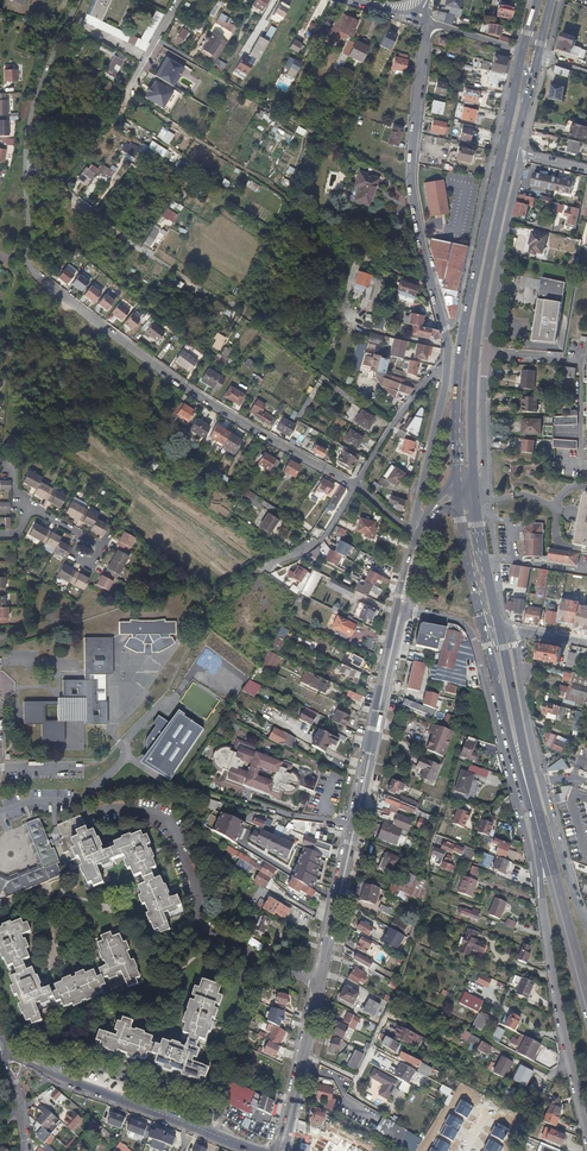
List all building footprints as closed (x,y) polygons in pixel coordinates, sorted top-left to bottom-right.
[(87,12),(99,18),(108,0),(93,0),(87,12)] [(214,17),(221,3),(216,0),(209,15),(214,17)] [(251,4),(262,11),(269,0),(254,0),(251,4)] [(448,14),(454,16),(460,18),(461,9),(459,9),(461,0),(445,0),(444,5),(450,7),(448,14)] [(288,7),(280,2),(272,15),(281,20),(288,7)] [(324,6),(321,4),(315,16),(318,18),(324,6)] [(508,7),(496,5),(494,15),(505,18),(506,12),(507,13),(507,12),(509,12),(510,11),(510,10),(510,9),(509,8),(508,8),(508,7)] [(86,13),(83,20),(126,42),(127,41),(138,46),(137,47),(144,51),(148,43),(147,42),(162,15),(156,11),(140,38),(130,34),(130,35),(86,13)] [(448,14),(437,11),(435,18),(438,22),(451,26),(454,16),(448,14)] [(345,16),(340,14),(335,24),(340,27),(345,16)] [(340,27),(335,24),(327,38),(328,39),(332,41),(336,34),(338,31),(347,35),(353,38),(355,34),(353,33),(358,21),(357,21),(354,19),(354,18),(348,15),(347,17),(345,16),(340,27)] [(487,24),(487,26),(486,33),(498,36),(500,27),(487,24)] [(270,39),(276,29),(271,26),(265,36),(270,39)] [(396,34),(387,29),(379,45),(388,50),(396,34)] [(188,32),(184,30),(182,33),(181,33),(176,40),(181,43),(188,32)] [(571,53),(573,46),(576,38),(562,33),(560,40),(561,40),(559,49),(565,51),(571,53)] [(259,36),(248,55),(249,56),(260,37),(259,37),(259,36)] [(293,40),(289,48),(293,51),(297,53),(299,49),(301,50),(303,46),(301,45),(303,40),(295,36),(293,40)] [(252,64),(255,66),(268,42),(260,37),(249,56),(251,57),(248,61),(246,59),(242,57),(235,69),(239,71),(246,75),(252,64)] [(224,46),(219,43),(217,46),(206,39),(200,48),(202,49),(201,49),(211,56),(210,57),(215,60),(224,46)] [(353,43),(349,41),(343,53),(347,55),(353,43)] [(367,48),(355,41),(348,56),(361,62),(367,48)] [(99,45),(98,49),(110,55),(112,51),(99,45)] [(581,49),(573,46),(571,53),(565,51),(564,54),(578,58),(581,49)] [(212,68),(220,73),(226,64),(219,60),(220,58),(223,59),(226,54),(223,51),(212,68)] [(127,58),(117,52),(106,72),(115,78),(127,58)] [(408,55),(398,53),(397,59),(394,58),(391,69),(395,71),(394,75),(403,77),(406,61),(408,55)] [(506,74),(509,59),(494,56),(490,70),(506,74)] [(167,58),(156,76),(162,80),(169,84),(173,78),(170,76),(173,71),(176,73),(180,66),(167,58)] [(300,64),(288,58),(283,66),(287,69),(283,75),(291,79),(300,64)] [(489,62),(485,61),(482,60),(481,63),(478,63),(477,67),(488,70),(489,62)] [(575,72),(556,66),(554,73),(573,79),(575,72)] [(233,73),(236,75),(243,79),(246,75),(239,71),(235,69),(233,73)] [(17,82),(17,70),(4,70),(4,83),(17,82)] [(504,79),(506,74),(490,70),(487,85),(494,87),(497,77),(504,79)] [(174,91),(175,89),(169,84),(162,80),(160,84),(154,80),(143,96),(167,112),(179,93),(174,91)] [(444,84),(435,82),(433,92),(441,95),(444,84)] [(565,87),(551,84),(549,99),(563,102),(565,87)] [(479,94),(465,90),(462,101),(477,105),(479,94)] [(13,101),(0,101),(0,107),(0,116),(13,116),(13,101)] [(433,107),(432,113),(440,115),(443,103),(433,101),(431,106),(433,107)] [(475,111),(463,108),(460,120),(472,122),(475,111)] [(255,116),(262,119),(264,112),(258,110),(255,116)] [(11,121),(0,121),(0,136),(11,136),(11,121)] [(445,124),(433,121),(430,132),(442,135),(445,124)] [(586,128),(573,123),(569,136),(583,140),(586,128)] [(468,141),(472,127),(462,124),(459,138),(468,141)] [(297,126),(294,133),(303,136),(306,130),(297,126)] [(161,127),(156,138),(166,143),(170,135),(165,133),(167,130),(161,127)] [(401,131),(391,128),(387,145),(396,147),(401,131)] [(289,140),(290,135),(276,130),(275,134),(289,140)] [(558,138),(535,132),(535,136),(557,141),(558,138)] [(580,143),(570,141),(568,147),(567,152),(577,155),(580,143)] [(129,154),(134,148),(126,143),(122,150),(129,154)] [(159,163),(164,157),(149,147),(146,150),(145,153),(142,157),(133,171),(136,172),(140,166),(141,167),(149,152),(154,156),(152,159),(159,163)] [(473,150),(457,147),(455,160),(471,163),(473,150)] [(8,151),(0,149),(0,163),(5,164),(8,151)] [(108,167),(102,163),(97,169),(96,172),(104,178),(105,176),(106,173),(110,168),(108,167)] [(79,179),(83,181),(93,167),(92,166),(89,170),(86,168),(83,172),(84,173),(79,179)] [(93,167),(83,181),(87,184),(96,172),(97,169),(93,166),(93,167)] [(378,177),(362,171),(358,170),(353,185),(357,187),(352,199),(355,200),(368,205),(378,177)] [(554,177),(534,172),(531,186),(551,190),(554,177)] [(142,178),(133,173),(132,175),(129,173),(126,179),(138,186),(142,178)] [(575,181),(554,177),(551,190),(572,194),(575,181)] [(92,191),(93,192),(103,178),(102,178),(92,191)] [(103,178),(93,192),(95,193),(104,179),(103,178)] [(104,179),(95,193),(102,198),(108,189),(105,187),(109,182),(104,179)] [(220,184),(227,187),(229,182),(223,179),(220,184)] [(448,213),(445,200),(441,180),(423,183),(425,196),(429,217),(436,215),(441,215),(448,213)] [(259,193),(262,188),(250,181),(247,186),(259,193)] [(102,198),(95,193),(92,196),(100,201),(102,198)] [(535,199),(519,195),(517,205),(515,206),(514,214),(515,215),(514,217),(526,220),(528,207),(533,208),(535,199)] [(569,207),(552,203),(549,215),(566,219),(569,207)] [(175,217),(165,210),(159,219),(165,223),(164,225),(168,228),(175,217)] [(347,235),(339,232),(333,243),(341,247),(347,235)] [(546,235),(533,232),(527,253),(535,255),(536,258),(537,259),(539,260),(540,260),(541,260),(543,259),(544,258),(546,249),(543,248),(546,235)] [(155,237),(150,233),(143,243),(148,247),(155,237)] [(452,318),(468,247),(463,246),(427,238),(432,258),(434,266),(442,295),(448,318),(452,318)] [(74,274),(66,267),(58,277),(67,284),(74,274)] [(574,285),(576,270),(570,269),(567,284),(574,285)] [(367,287),(370,275),(357,271),(354,283),(367,287)] [(80,273),(73,283),(82,290),(90,281),(80,273)] [(384,283),(370,274),(370,275),(367,287),(361,304),(377,310),(379,301),(384,283)] [(565,283),(542,278),(539,299),(562,303),(565,283)] [(179,289),(183,283),(174,279),(171,285),(179,289)] [(396,290),(413,296),(415,287),(411,286),(407,284),(405,284),(399,282),(397,290),(396,290)] [(92,285),(85,294),(94,302),(102,293),(92,285)] [(411,302),(413,296),(396,290),(397,290),(392,287),(389,300),(394,301),(395,297),(411,302)] [(106,293),(98,303),(107,310),(115,300),(106,293)] [(562,303),(539,299),(532,342),(553,344),(553,342),(555,342),(562,303)] [(120,302),(112,312),(122,321),(131,311),(120,302)] [(389,317),(392,306),(393,305),(388,303),(384,317),(387,318),(389,318),(389,317)] [(132,313),(125,323),(132,330),(140,319),(132,313)] [(407,324),(414,325),(422,327),(423,322),(421,322),(423,316),(410,313),(407,324)] [(231,314),(226,320),(233,325),(238,319),(231,314)] [(369,329),(372,315),(365,314),(363,327),(369,329)] [(149,320),(142,328),(147,332),(146,334),(150,338),(152,336),(158,342),(165,333),(154,323),(154,324),(149,320)] [(434,339),(440,339),(437,331),(422,327),(414,325),(412,334),(428,338),(429,335),(433,336),(434,339)] [(373,333),(371,340),(380,343),(382,335),(373,333)] [(225,338),(220,334),(212,346),(217,350),(221,345),(222,345),(224,342),(223,342),(225,338)] [(390,356),(401,358),(403,350),(404,350),(406,341),(393,338),(391,346),(389,355),(390,356)] [(168,353),(172,341),(168,339),(163,351),(168,353)] [(426,360),(429,346),(415,343),(412,357),(426,360)] [(173,363),(178,367),(187,374),(195,363),(180,353),(173,363)] [(215,359),(222,363),(225,358),(218,353),(215,359)] [(374,371),(375,369),(378,357),(379,355),(379,353),(376,353),(376,355),(373,354),(369,369),(374,371)] [(354,368),(359,370),(363,356),(358,355),(357,355),(354,368)] [(375,369),(382,371),(385,359),(380,358),(378,357),(375,369)] [(419,363),(410,361),(407,373),(416,376),(419,363)] [(565,368),(562,367),(561,377),(571,378),(575,379),(576,370),(565,368)] [(219,376),(208,369),(201,381),(217,391),(223,380),(218,377),(219,376)] [(374,374),(390,380),(392,375),(382,371),(375,369),(374,371),(374,374)] [(536,371),(523,370),(522,389),(535,390),(536,371)] [(321,379),(331,387),(334,384),(321,375),(319,378),(321,379)] [(399,384),(401,378),(392,375),(390,380),(399,384)] [(413,389),(416,385),(406,381),(406,380),(401,378),(399,384),(400,384),(413,389)] [(318,381),(298,413),(297,416),(301,418),(322,383),(319,381),(318,381)] [(107,385),(118,395),(120,392),(115,388),(110,383),(107,385)] [(352,404),(355,399),(334,384),(331,387),(331,388),(336,392),(335,393),(340,397),(341,396),(352,404)] [(408,395),(413,389),(400,384),(397,390),(408,395)] [(245,396),(230,387),(224,396),(239,405),(245,396)] [(538,398),(523,398),(523,413),(538,413),(538,398)] [(259,409),(262,404),(263,403),(257,400),(249,412),(272,426),(276,419),(265,412),(268,407),(266,405),(262,411),(261,409),(259,409)] [(193,411),(183,405),(177,415),(187,421),(193,411)] [(406,434),(415,439),(421,410),(421,409),(420,409),(412,419),(405,428),(409,430),(406,434)] [(367,429),(374,418),(361,411),(355,422),(367,429)] [(578,411),(571,412),(571,417),(556,417),(555,426),(578,426),(578,411)] [(209,427),(196,418),(189,429),(203,437),(209,427)] [(295,425),(283,418),(276,430),(288,437),(295,425)] [(375,419),(374,418),(367,429),(369,430),(375,419)] [(409,418),(403,427),(405,428),(412,419),(409,418)] [(541,420),(523,420),(523,435),(541,435),(541,420)] [(222,444),(229,433),(216,426),(210,437),(222,444)] [(304,436),(306,437),(308,438),(312,430),(308,427),(304,436)] [(234,431),(231,429),(229,433),(222,444),(221,445),(234,453),(242,440),(232,434),(234,431)] [(545,429),(544,441),(553,441),(554,430),(545,429)] [(356,447),(362,438),(350,430),(344,440),(356,447)] [(412,449),(415,439),(406,434),(404,433),(401,439),(403,440),(400,451),(411,454),(412,450),(412,449)] [(525,441),(524,453),(534,454),(535,442),(525,441)] [(578,442),(554,441),(554,449),(578,451),(578,442)] [(322,457),(325,452),(321,450),(323,447),(317,444),(316,447),(314,446),(312,451),(322,457)] [(355,461),(356,462),(359,456),(343,447),(342,450),(343,451),(337,461),(339,463),(338,464),(350,470),(355,461)] [(270,468),(274,459),(263,453),(257,464),(268,470),(270,468)] [(278,462),(274,459),(270,468),(273,470),(278,462)] [(299,466),(290,461),(284,471),(293,477),(299,466)] [(396,485),(405,471),(392,461),(382,475),(386,478),(384,480),(383,479),(380,484),(386,488),(389,483),(391,484),(392,483),(396,485)] [(209,472),(216,477),(218,473),(211,468),(209,472)] [(41,477),(28,470),(22,481),(35,489),(39,481),(41,477)] [(333,485),(322,479),(314,494),(322,499),(325,492),(328,494),(333,485)] [(46,499),(52,488),(39,481),(35,489),(33,492),(46,499)] [(376,483),(373,489),(377,492),(379,488),(382,489),(383,487),(376,483)] [(59,506),(65,495),(52,488),(46,499),(59,506)] [(344,491),(339,488),(329,504),(334,507),(344,491)] [(259,504),(262,499),(247,490),(244,494),(259,504)] [(586,547),(586,491),(581,516),(575,544),(586,547)] [(244,494),(242,498),(257,508),(259,504),(244,494)] [(400,510),(403,501),(397,499),(390,496),(388,503),(395,505),(394,508),(400,510)] [(78,519),(84,507),(71,500),(65,512),(78,519)] [(95,518),(97,514),(84,507),(78,519),(91,526),(95,518)] [(279,521),(267,514),(259,527),(271,534),(279,521)] [(297,516),(294,514),(291,519),(289,523),(292,525),(297,516)] [(107,528),(108,525),(95,518),(91,526),(89,529),(102,537),(106,529),(107,528)] [(370,535),(373,526),(374,522),(359,518),(355,530),(365,533),(370,535)] [(40,540),(47,529),(34,522),(28,533),(40,540)] [(533,523),(525,528),(524,556),(543,557),(543,535),(545,535),(545,529),(544,529),(544,524),(533,523)] [(376,527),(373,526),(370,535),(365,533),(364,535),(373,538),(376,527)] [(346,530),(340,527),(336,534),(342,537),(346,530)] [(53,547),(58,539),(60,536),(56,534),(54,533),(47,529),(40,540),(53,547)] [(127,550),(134,537),(122,531),(115,544),(118,545),(127,550)] [(66,556),(72,545),(68,544),(67,543),(58,539),(53,547),(52,550),(65,557),(66,556)] [(339,540),(334,550),(342,555),(345,556),(350,545),(339,540)] [(122,564),(129,551),(127,550),(118,545),(111,558),(122,564)] [(318,547),(309,553),(318,559),(319,557),(319,548),(318,547)] [(329,554),(326,561),(337,566),(342,555),(334,550),(331,549),(329,553),(329,554)] [(577,566),(579,554),(549,549),(549,552),(549,554),(549,555),(551,557),(550,560),(554,561),(554,562),(577,566)] [(115,577),(122,564),(111,558),(104,571),(113,576),(115,577)] [(69,581),(75,570),(62,563),(56,574),(69,581)] [(23,570),(30,573),(32,567),(25,564),(23,570)] [(520,577),(521,566),(512,565),(510,575),(520,577)] [(527,588),(531,568),(521,566),(520,577),(518,587),(527,588)] [(293,584),(290,588),(299,594),(300,592),(310,573),(299,567),(296,574),(294,573),(292,571),(290,575),(300,581),(297,586),(293,584)] [(387,583),(389,579),(368,568),(363,579),(372,584),(375,577),(387,583)] [(548,576),(549,571),(540,569),(536,594),(545,596),(547,581),(544,581),(545,575),(548,576)] [(82,589),(88,577),(75,570),(69,581),(82,589)] [(106,589),(113,576),(104,571),(102,570),(95,583),(106,589)] [(379,594),(381,588),(372,584),(363,579),(360,578),(355,588),(366,593),(368,588),(379,594)] [(340,582),(338,587),(352,594),(354,589),(340,582)] [(558,621),(562,600),(551,598),(550,602),(557,603),(555,612),(549,611),(547,623),(558,625),(558,621)] [(523,615),(525,601),(513,599),(512,603),(508,602),(507,610),(515,611),(515,613),(523,615)] [(562,599),(562,600),(558,621),(576,624),(579,605),(580,602),(562,599)] [(359,615),(365,603),(359,601),(354,612),(359,615)] [(377,610),(365,603),(359,615),(359,616),(363,618),(365,615),(369,617),(371,614),(375,615),(377,610)] [(579,605),(576,624),(575,629),(586,631),(586,606),(579,605)] [(523,624),(530,625),(531,618),(534,619),(533,622),(539,623),(542,609),(538,608),(537,612),(536,614),(528,612),(528,610),(525,610),(523,624)] [(355,626),(355,624),(337,615),(332,625),(350,634),(355,626)] [(176,634),(175,621),(164,621),(163,618),(153,620),(149,621),(141,621),(133,620),(130,619),(129,622),(118,622),(118,634),(130,635),(131,637),(130,638),(128,638),(123,648),(137,654),(138,653),(143,654),(143,652),(152,652),(152,654),(157,653),(158,653),(175,643),(170,637),(169,638),(168,634),(176,634)] [(446,631),(446,630),(424,625),(421,628),(416,648),(437,653),(440,641),(444,642),(446,631)] [(278,636),(285,639),(289,632),(282,628),(278,636)] [(454,671),(461,635),(446,631),(444,642),(441,654),(439,662),(438,667),(454,671)] [(278,636),(271,649),(278,653),(285,639),(278,636)] [(113,674),(113,637),(84,637),(84,673),(84,678),(63,678),(63,698),(59,698),(59,702),(25,702),(25,724),(43,724),(43,741),(64,741),(64,722),(83,722),(83,724),(107,724),(107,700),(105,700),(96,700),(96,679),(89,679),(89,674),(106,674),(113,674)] [(367,637),(364,650),(371,651),(373,638),(367,637)] [(563,644),(541,640),(538,660),(559,664),(563,644)] [(245,682),(255,668),(226,647),(225,648),(223,647),(219,653),(230,661),(225,667),(245,682)] [(269,651),(262,665),(274,671),(280,660),(276,658),(278,655),(269,651)] [(578,654),(569,652),(567,667),(575,668),(578,654)] [(358,668),(362,660),(350,654),(347,658),(351,661),(350,664),(358,668)] [(425,666),(413,663),(407,689),(419,692),(425,666)] [(186,664),(180,672),(187,677),(193,670),(186,664)] [(359,673),(340,664),(337,670),(338,670),(337,673),(351,679),(350,681),(355,683),(359,673)] [(562,679),(570,681),(572,673),(548,667),(546,672),(563,676),(562,679)] [(574,672),(571,683),(586,688),(586,675),(574,672)] [(106,678),(106,674),(89,674),(89,679),(96,679),(96,700),(105,700),(106,678)] [(329,682),(314,675),(309,686),(324,693),(329,682)] [(261,686),(250,681),(243,691),(248,694),(255,697),(258,692),(261,686)] [(571,683),(570,687),(561,685),(559,691),(568,693),(568,694),(586,700),(586,688),(571,683)] [(454,700),(456,688),(451,686),(452,685),(448,684),(447,686),(450,688),(448,691),(447,691),(446,693),(453,695),(452,700),(454,700)] [(361,696),(364,697),(365,692),(357,689),(355,694),(361,696)] [(559,691),(559,692),(558,697),(563,698),(566,699),(568,694),(568,693),(559,691)] [(359,702),(361,696),(355,694),(351,692),(349,697),(359,702)] [(421,706),(433,710),(436,711),(439,697),(425,693),(421,706)] [(586,704),(586,700),(568,694),(566,699),(586,704)] [(566,708),(584,713),(586,704),(566,699),(563,698),(561,707),(566,708)] [(431,716),(433,710),(421,706),(405,700),(403,705),(431,716)] [(564,717),(566,708),(561,707),(545,702),(543,711),(564,717)] [(318,714),(307,709),(301,720),(312,726),(318,714)] [(331,720),(344,726),(349,716),(336,710),(331,720)] [(194,742),(204,727),(179,711),(171,723),(158,714),(153,722),(156,724),(151,731),(146,739),(145,742),(145,743),(146,745),(148,749),(150,752),(151,753),(146,761),(156,768),(162,770),(163,769),(165,771),(164,773),(171,778),(184,758),(194,742)] [(443,722),(450,725),(454,717),(447,713),(443,722)] [(439,756),(440,756),(450,731),(429,724),(426,732),(430,734),(424,749),(423,750),(439,756)] [(296,740),(275,729),(270,739),(284,747),(284,745),(291,749),(296,740)] [(320,730),(313,746),(326,753),(330,745),(333,744),(337,746),(340,740),(337,738),(320,730)] [(225,744),(227,744),(229,738),(217,734),(214,743),(221,746),(225,744)] [(340,740),(345,743),(347,738),(339,734),(337,738),(340,740)] [(475,753),(479,741),(466,737),(465,741),(467,741),(462,757),(477,762),(479,755),(475,753)] [(259,745),(258,746),(254,744),(254,743),(251,742),(246,741),(246,740),(243,738),(242,739),(239,738),(235,749),(232,748),(233,745),(231,744),(230,744),(227,744),(225,744),(221,746),(219,748),(218,749),(217,751),(216,753),(215,755),(215,757),(215,759),(216,761),(216,762),(217,764),(218,766),(220,767),(221,768),(224,769),(225,766),(228,767),(224,778),(227,779),(226,780),(229,781),(230,781),(235,782),(234,783),(238,785),(238,784),(243,786),(245,787),(247,780),(272,790),(272,789),(275,790),(274,792),(281,795),(282,793),(281,793),(283,787),(286,788),(285,791),(287,792),(288,792),(290,792),(292,792),(293,792),(294,791),(295,791),(297,790),(298,788),(299,787),(294,784),(294,781),(301,782),(301,779),(300,776),(300,775),(299,773),(297,771),(295,770),(294,770),(293,772),(290,771),(291,766),(293,767),(293,764),(286,762),(285,764),(283,763),(283,762),(259,752),(261,746),(259,745)] [(566,744),(557,740),(553,749),(555,750),(554,752),(559,754),(560,752),(561,753),(566,744)] [(216,762),(216,761),(208,758),(204,768),(216,772),(218,766),(217,764),(216,762)] [(435,764),(417,758),(415,766),(420,768),(418,777),(430,781),(435,764)] [(564,758),(548,769),(549,771),(570,767),(564,758)] [(489,772),(470,765),(468,772),(476,775),(487,779),(489,772)] [(299,766),(297,771),(299,773),(300,775),(300,776),(301,779),(301,782),(301,783),(306,785),(311,770),(299,766)] [(468,772),(462,770),(455,791),(469,796),(476,775),(468,772)] [(402,789),(403,785),(392,781),(388,792),(394,795),(395,792),(397,788),(402,789)] [(300,786),(299,787),(298,788),(297,790),(295,791),(294,791),(293,792),(292,792),(290,792),(288,798),(300,802),(305,788),(300,786)] [(564,796),(555,798),(557,806),(567,804),(566,801),(571,787),(562,789),(564,796)] [(389,806),(398,810),(401,802),(384,796),(383,803),(385,804),(385,806),(388,807),(389,806)] [(402,802),(414,807),(415,804),(397,796),(396,800),(402,802)] [(222,803),(209,799),(208,808),(213,811),(216,806),(220,808),(222,803)] [(420,816),(422,811),(401,802),(398,810),(413,817),(415,814),(420,816)] [(471,814),(458,809),(453,824),(464,828),(468,819),(469,819),(471,814)] [(238,843),(245,822),(218,813),(211,834),(238,843)] [(257,826),(257,828),(281,837),(285,827),(266,819),(265,823),(255,819),(256,817),(252,816),(253,814),(250,813),(246,821),(257,826)] [(403,829),(409,832),(413,820),(397,814),(394,819),(393,826),(403,829)] [(87,829),(87,828),(86,828),(81,817),(59,826),(64,838),(83,831),(87,829)] [(488,836),(494,820),(483,817),(478,832),(488,836)] [(47,836),(42,823),(41,819),(27,825),(32,839),(33,841),(47,836)] [(393,826),(385,822),(379,839),(397,846),(403,829),(393,826)] [(35,846),(33,841),(32,839),(27,825),(23,826),(31,845),(38,865),(39,866),(43,868),(44,868),(42,865),(35,846)] [(107,852),(98,830),(89,833),(87,829),(83,831),(64,838),(61,839),(63,844),(61,845),(65,854),(71,851),(75,860),(80,858),(82,862),(85,861),(87,866),(84,867),(80,869),(89,891),(104,884),(100,874),(119,866),(112,850),(107,852)] [(288,861),(294,843),(262,830),(261,833),(255,831),(250,841),(268,850),(268,852),(288,861)] [(150,858),(148,853),(150,852),(148,847),(151,845),(147,836),(144,837),(143,833),(133,837),(132,836),(124,840),(122,837),(109,842),(112,850),(119,866),(126,863),(129,871),(132,869),(137,882),(160,873),(154,860),(153,861),(152,857),(150,858)] [(49,841),(49,840),(48,838),(47,836),(33,841),(35,846),(49,841)] [(330,850),(331,844),(320,841),(307,836),(303,845),(314,849),(314,847),(321,849),(322,847),(330,850)] [(498,849),(508,853),(511,844),(495,839),(493,844),(499,846),(498,849)] [(60,863),(56,852),(55,849),(52,850),(49,841),(35,846),(42,865),(47,863),(49,867),(58,864),(60,863)] [(225,846),(223,849),(228,852),(235,856),(238,851),(234,849),(235,848),(227,843),(226,846),(225,846)] [(456,847),(447,844),(447,845),(444,844),(442,849),(453,854),(456,847)] [(293,878),(313,890),(314,887),(317,878),(315,877),(319,867),(318,866),(322,855),(305,848),(303,855),(301,855),(298,861),(301,862),(300,866),(298,865),(295,871),(297,873),(295,875),(293,878)] [(437,849),(437,848),(436,848),(433,855),(444,859),(446,853),(437,849)] [(506,859),(508,853),(498,849),(496,856),(506,859)] [(506,858),(514,861),(516,853),(509,850),(506,858)] [(479,866),(489,869),(494,857),(484,853),(479,866)] [(400,859),(386,854),(384,859),(383,858),(378,868),(384,871),(384,869),(393,873),(400,859)] [(258,870),(259,870),(261,866),(244,856),(241,860),(258,870)] [(494,869),(505,873),(509,862),(498,858),(494,869)] [(241,860),(237,867),(243,871),(242,872),(250,877),(252,873),(251,872),(251,870),(257,873),(258,870),(241,860)] [(51,874),(54,868),(59,866),(58,864),(49,867),(47,863),(42,865),(44,868),(44,869),(41,870),(43,875),(47,873),(51,883),(54,881),(51,874)] [(452,867),(444,864),(442,869),(451,872),(452,867)] [(271,877),(274,873),(275,870),(265,865),(261,872),(271,877)] [(8,883),(31,874),(41,870),(44,869),(44,868),(43,868),(39,866),(15,875),(8,878),(8,883)] [(59,879),(61,872),(59,866),(54,868),(51,874),(54,881),(55,880),(59,879)] [(477,876),(479,869),(472,867),(470,874),(477,876)] [(48,884),(51,883),(47,873),(43,875),(41,870),(31,874),(8,883),(0,879),(0,901),(2,897),(4,893),(5,895),(7,900),(9,900),(9,899),(32,890),(48,884)] [(256,882),(265,887),(271,877),(261,872),(256,882)] [(188,916),(179,896),(178,896),(173,898),(171,893),(170,894),(166,896),(164,890),(165,890),(163,886),(165,885),(160,873),(137,882),(143,895),(140,897),(143,905),(144,905),(146,905),(149,914),(146,915),(154,933),(155,937),(177,928),(175,921),(188,916)] [(410,896),(425,902),(425,899),(425,890),(426,882),(405,873),(401,883),(398,891),(399,891),(410,896)] [(0,874),(0,879),(8,883),(8,878),(0,874)] [(478,883),(464,877),(458,893),(472,898),(478,883)] [(313,890),(293,878),(288,887),(300,894),(302,890),(310,895),(313,890)] [(398,891),(401,883),(393,880),(388,892),(391,894),(396,895),(398,891)] [(359,901),(364,884),(358,882),(352,899),(359,901)] [(364,884),(359,901),(361,902),(361,901),(373,904),(375,900),(376,900),(380,889),(373,886),(364,884)] [(290,909),(271,898),(264,909),(275,915),(277,912),(286,917),(290,909)] [(506,903),(495,898),(489,915),(500,919),(506,903)] [(382,905),(380,911),(390,915),(392,910),(382,905)] [(471,919),(477,921),(480,913),(473,910),(471,913),(459,908),(457,913),(471,919)] [(286,917),(277,912),(275,915),(284,920),(286,917)] [(268,930),(273,920),(257,913),(254,918),(249,931),(260,936),(261,933),(264,934),(266,929),(268,930)] [(356,929),(354,933),(358,935),(360,932),(370,937),(373,931),(367,927),(369,923),(360,918),(355,928),(356,929)] [(403,934),(408,925),(396,918),(391,927),(403,934)] [(24,937),(31,934),(27,925),(24,926),(22,922),(12,926),(11,924),(1,928),(2,930),(0,931),(0,946),(2,951),(4,950),(6,950),(7,954),(5,955),(7,958),(6,959),(11,972),(31,964),(25,950),(29,949),(24,937)] [(406,937),(390,928),(383,942),(398,951),(406,937)] [(479,934),(470,930),(461,953),(469,956),(472,950),(483,955),(487,946),(476,942),(479,934)] [(145,983),(136,960),(132,962),(129,953),(130,953),(127,944),(124,945),(118,931),(96,941),(101,954),(103,953),(104,957),(106,956),(108,961),(105,963),(107,967),(99,970),(102,976),(106,987),(108,992),(121,987),(123,992),(145,983)] [(367,954),(372,945),(362,939),(359,944),(361,946),(358,950),(365,954),(367,954)] [(267,956),(272,949),(262,943),(258,950),(267,956)] [(529,948),(524,946),(518,960),(526,964),(530,956),(527,954),(529,948)] [(373,963),(371,962),(357,954),(355,959),(370,968),(373,963)] [(36,987),(34,981),(36,980),(35,977),(36,976),(31,964),(11,972),(17,986),(14,987),(17,996),(19,995),(22,1004),(19,1006),(29,1028),(37,1024),(63,1014),(61,1009),(51,986),(44,989),(43,984),(41,985),(36,987)] [(357,985),(364,974),(355,968),(348,980),(356,986),(357,985)] [(382,977),(368,969),(366,972),(380,981),(382,977)] [(101,989),(97,978),(94,972),(86,976),(84,973),(75,977),(76,978),(71,980),(72,981),(67,984),(66,982),(63,983),(62,981),(60,982),(51,986),(61,1009),(74,1004),(75,1007),(93,999),(93,998),(103,994),(101,989)] [(491,980),(480,975),(477,983),(487,988),(491,980)] [(106,987),(102,976),(97,978),(101,989),(106,987)] [(217,1020),(220,1011),(217,1010),(219,1005),(221,1006),(224,997),(223,996),(226,987),(203,979),(200,988),(199,987),(195,997),(197,998),(195,1002),(194,1002),(186,1025),(188,1025),(183,1039),(189,1041),(207,1047),(212,1033),(213,1032),(215,1029),(210,1027),(211,1023),(216,1025),(218,1026),(219,1021),(217,1020)] [(522,982),(533,987),(534,984),(523,979),(522,982)] [(529,996),(533,987),(522,982),(518,991),(529,996)] [(352,1007),(358,996),(346,989),(340,1000),(352,1007)] [(421,991),(419,996),(418,995),(417,997),(422,1000),(426,994),(421,991)] [(465,992),(459,1003),(478,1013),(483,1002),(465,992)] [(288,1007),(291,997),(280,994),(276,1010),(286,1012),(287,1007),(288,1007)] [(373,1019),(379,1008),(369,1002),(363,1013),(373,1019)] [(282,1025),(285,1012),(270,1009),(267,1021),(282,1025)] [(488,1027),(492,1020),(479,1013),(472,1027),(480,1031),(484,1024),(488,1027)] [(504,1017),(501,1024),(505,1026),(511,1014),(509,1013),(507,1018),(504,1017)] [(505,1026),(514,1031),(521,1018),(511,1014),(505,1026)] [(360,1022),(348,1015),(342,1025),(352,1031),(353,1031),(354,1031),(357,1025),(358,1025),(360,1022)] [(153,1061),(160,1040),(147,1036),(147,1033),(134,1029),(136,1023),(118,1017),(112,1034),(107,1032),(106,1033),(102,1032),(97,1047),(114,1053),(119,1054),(120,1054),(120,1051),(121,1049),(126,1050),(125,1053),(130,1055),(129,1057),(138,1060),(139,1057),(153,1061)] [(342,1040),(348,1031),(337,1025),(332,1034),(342,1040)] [(281,1046),(287,1033),(276,1027),(269,1040),(281,1046)] [(500,1040),(505,1030),(497,1027),(492,1036),(500,1040)] [(417,1034),(409,1030),(409,1032),(402,1028),(399,1033),(398,1037),(412,1045),(417,1034)] [(459,1038),(476,1045),(479,1038),(463,1031),(459,1038)] [(337,1054),(339,1042),(335,1041),(335,1039),(327,1034),(326,1038),(333,1043),(331,1052),(337,1054)] [(532,1061),(541,1044),(521,1034),(515,1046),(520,1048),(518,1053),(532,1061)] [(396,1051),(400,1045),(386,1037),(381,1045),(395,1053),(396,1051)] [(201,1064),(205,1052),(207,1047),(189,1041),(187,1047),(174,1043),(174,1045),(160,1040),(153,1061),(166,1066),(165,1069),(174,1072),(175,1070),(180,1072),(181,1070),(185,1071),(185,1073),(184,1076),(206,1084),(211,1068),(207,1067),(206,1066),(201,1064)] [(485,1055),(490,1047),(480,1042),(476,1050),(485,1055)] [(275,1058),(281,1048),(270,1043),(265,1054),(275,1058)] [(353,1049),(343,1043),(341,1047),(346,1050),(347,1050),(351,1052),(353,1049)] [(400,1053),(398,1057),(398,1058),(419,1068),(421,1063),(420,1063),(400,1053)] [(354,1072),(361,1057),(355,1054),(347,1069),(354,1072)] [(491,1073),(502,1079),(511,1063),(500,1057),(491,1073)] [(420,1063),(421,1063),(432,1069),(438,1071),(439,1069),(435,1067),(436,1065),(423,1058),(420,1063)] [(419,1068),(417,1073),(428,1078),(432,1069),(421,1063),(419,1068)] [(394,1077),(399,1080),(408,1085),(415,1071),(401,1064),(394,1077)] [(397,1081),(375,1069),(370,1078),(384,1085),(378,1096),(387,1101),(397,1081)] [(514,1075),(511,1081),(523,1087),(529,1076),(517,1069),(514,1075)] [(448,1098),(450,1094),(452,1090),(442,1085),(438,1092),(448,1098)] [(266,1099),(243,1087),(233,1107),(246,1113),(249,1106),(271,1117),(274,1103),(266,1099)] [(332,1099),(333,1094),(330,1093),(331,1089),(321,1087),(318,1101),(329,1104),(328,1110),(333,1111),(336,1100),(332,1099)] [(56,1101),(61,1095),(56,1091),(52,1097),(56,1101)] [(444,1105),(448,1107),(454,1096),(450,1094),(448,1098),(444,1105)] [(462,1101),(455,1112),(467,1119),(474,1107),(462,1101)] [(553,1101),(547,1113),(548,1113),(558,1118),(563,1110),(557,1106),(558,1104),(553,1101)] [(54,1123),(53,1121),(56,1117),(42,1105),(39,1109),(45,1115),(44,1117),(42,1115),(36,1122),(46,1131),(54,1123)] [(323,1127),(327,1113),(316,1109),(312,1123),(323,1127)] [(125,1117),(112,1112),(108,1123),(121,1128),(125,1117)] [(557,1127),(560,1119),(558,1118),(548,1113),(544,1122),(557,1127)] [(72,1130),(81,1120),(74,1114),(66,1124),(72,1130)] [(36,1122),(35,1121),(29,1116),(30,1123),(36,1130),(34,1132),(39,1136),(38,1137),(44,1143),(51,1135),(46,1131),(36,1122)] [(450,1116),(445,1125),(458,1132),(464,1123),(450,1116)] [(375,1134),(404,1150),(417,1150),(419,1148),(423,1141),(384,1118),(375,1134)] [(147,1125),(132,1119),(128,1130),(143,1136),(147,1125)] [(374,1132),(376,1127),(370,1123),(367,1129),(374,1132)] [(497,1123),(491,1135),(504,1142),(510,1130),(497,1123)] [(445,1125),(439,1134),(453,1142),(458,1132),(445,1125)] [(148,1147),(159,1150),(170,1150),(175,1138),(150,1129),(147,1138),(151,1140),(148,1147)] [(566,1137),(552,1131),(551,1135),(549,1134),(547,1141),(562,1147),(566,1137)] [(68,1149),(76,1139),(73,1137),(66,1147),(68,1149)] [(341,1139),(338,1145),(330,1141),(324,1150),(362,1150),(341,1139)] [(432,1149),(436,1150),(448,1150),(451,1147),(437,1139),(432,1149)] [(484,1150),(487,1150),(501,1150),(503,1148),(489,1140),(484,1150)] [(121,1143),(117,1148),(120,1150),(131,1150),(121,1143)]
